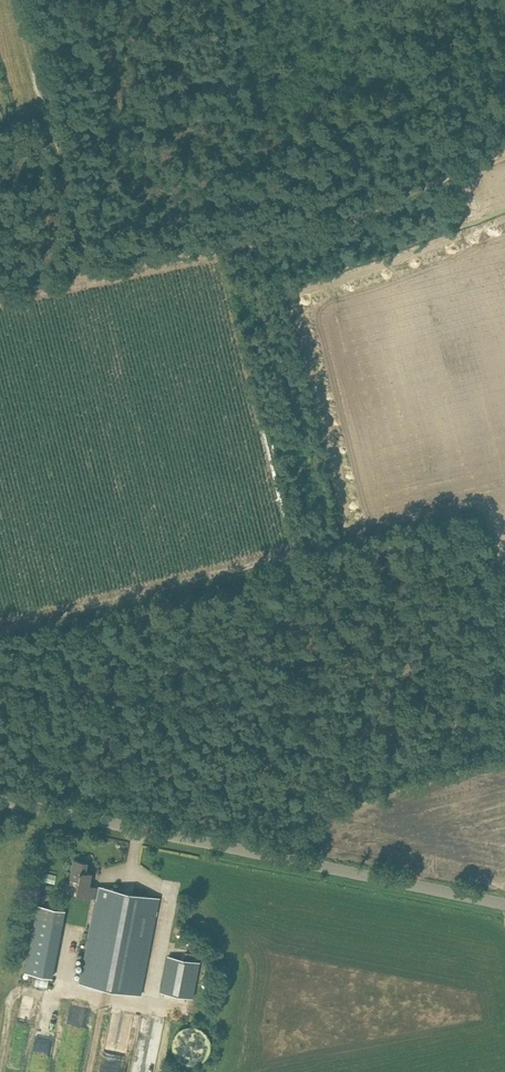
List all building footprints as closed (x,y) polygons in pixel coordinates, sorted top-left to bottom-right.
[(141,995),(157,909),(159,898),(98,886),(98,887),(89,886),(92,873),(86,872),(88,862),(74,859),(70,878),(79,880),(76,894),(96,898),(80,983),(141,995)] [(52,978),(62,924),(35,918),(25,973),(52,978)] [(167,956),(160,992),(193,999),(200,962),(167,956)] [(151,1018),(142,1016),(131,1071),(139,1071),(153,1071),(160,1038),(148,1036),(151,1018)] [(175,1035),(172,1040),(171,1046),(172,1052),(174,1057),(178,1061),(183,1065),(188,1066),(194,1066),(199,1065),(204,1062),(208,1058),(211,1053),(212,1047),(211,1042),(209,1036),(206,1032),(201,1028),(196,1026),(190,1026),(184,1027),(179,1030),(175,1035)]
